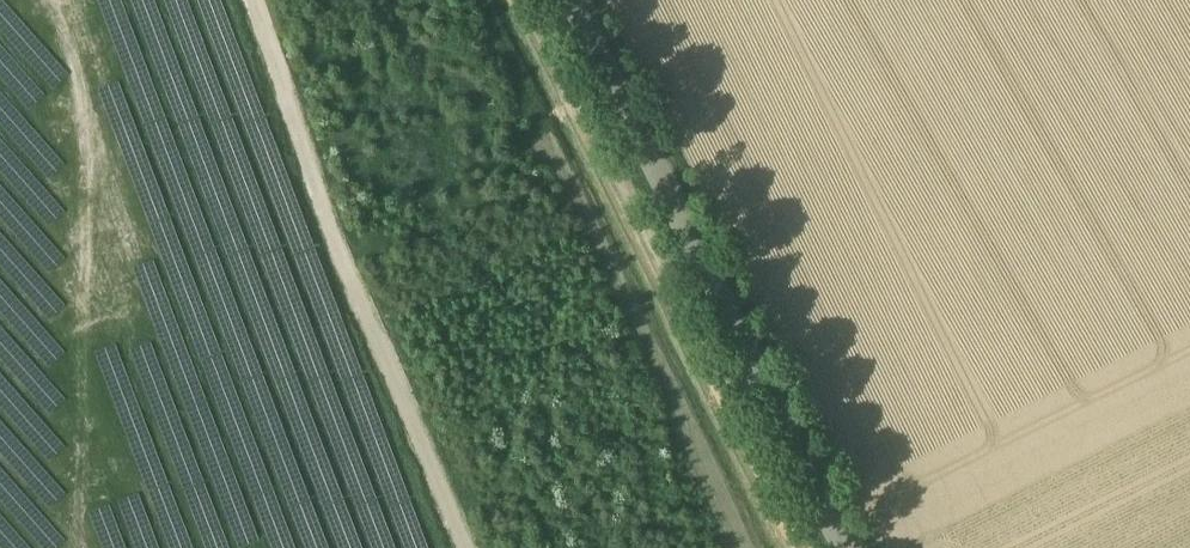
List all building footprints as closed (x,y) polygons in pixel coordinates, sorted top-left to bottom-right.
[(27,533),(38,529),(29,501),(17,505),(27,533)]
